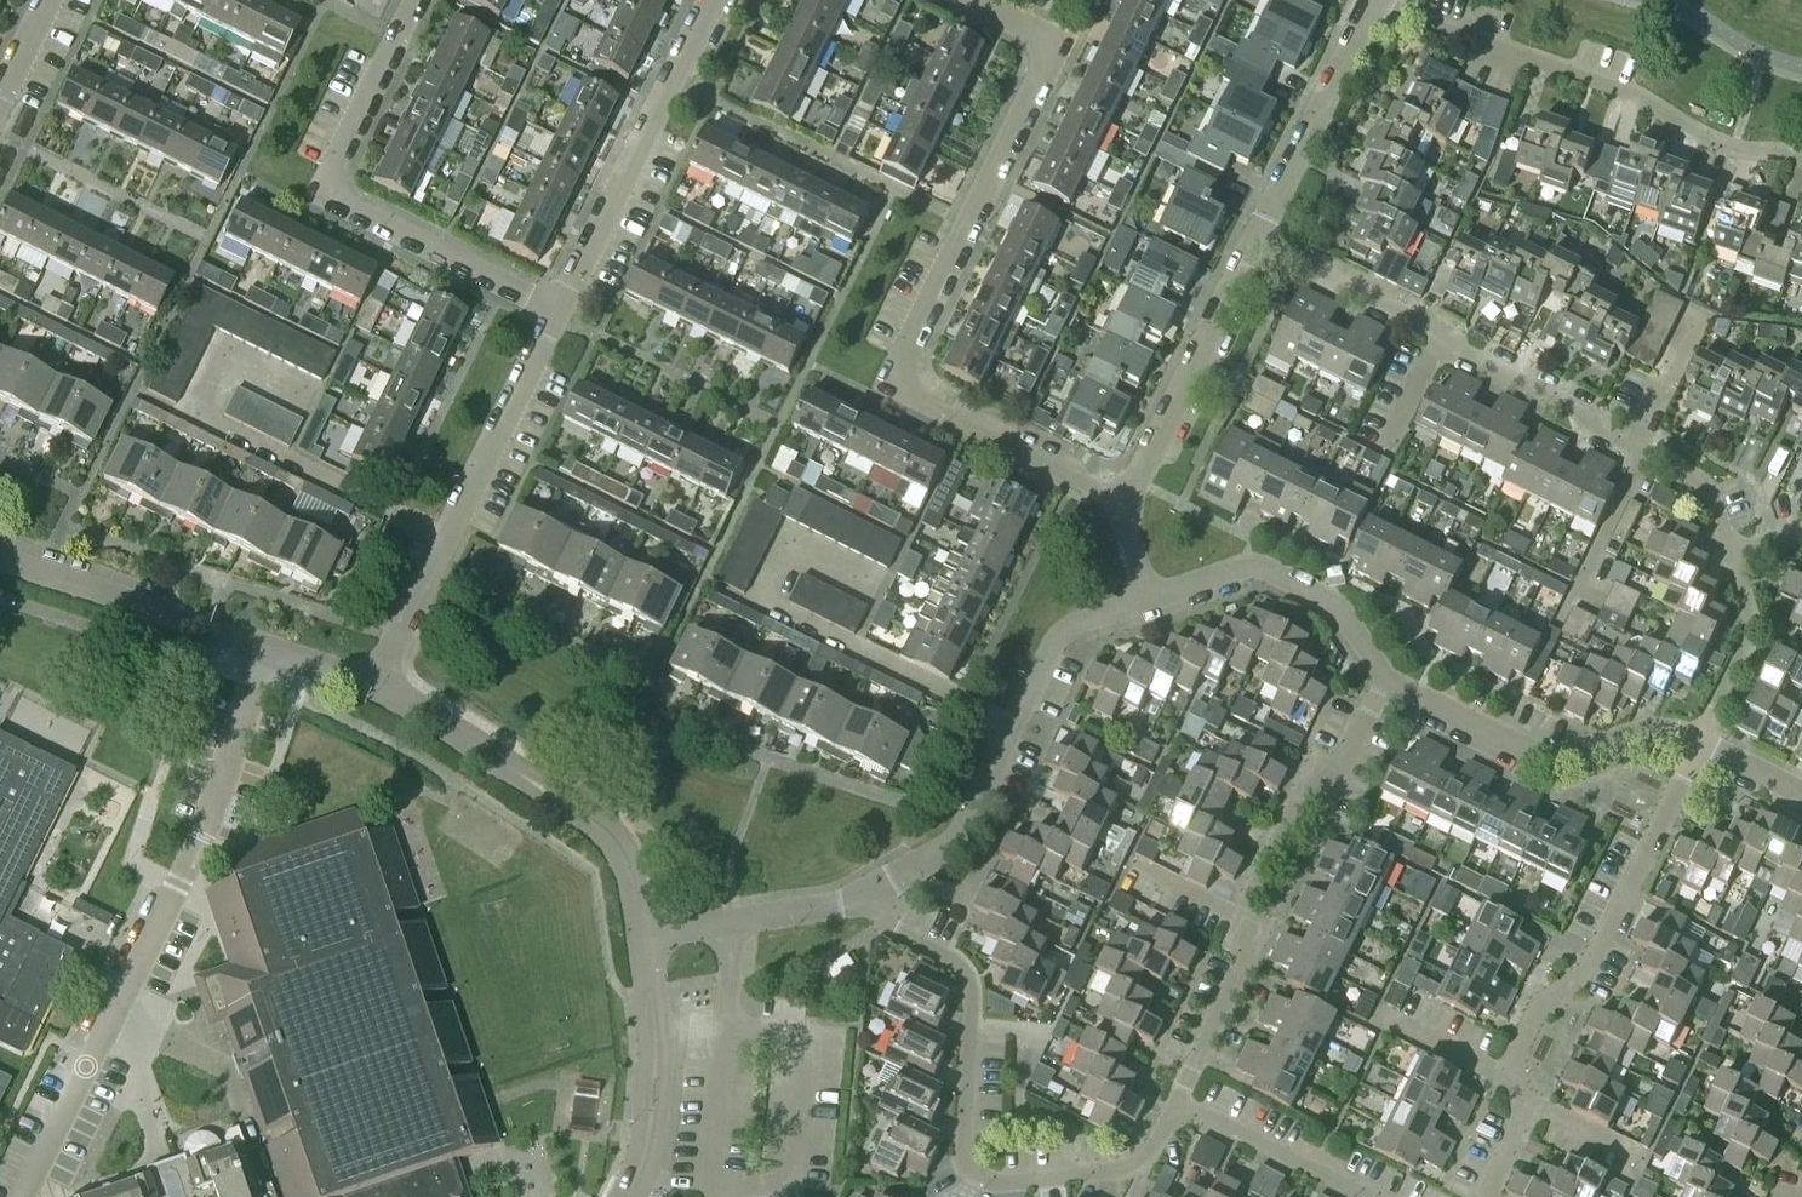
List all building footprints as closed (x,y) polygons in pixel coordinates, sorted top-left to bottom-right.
[(169,18),(181,24),(187,13),(201,20),(211,0),(178,0),(175,7),(174,7),(169,18)] [(201,20),(228,34),(244,0),(211,0),(201,20)] [(228,34),(255,47),(273,11),(253,1),(250,0),(244,0),(228,34)] [(463,1),(499,19),(508,0),(463,0),(463,1)] [(543,6),(555,12),(561,1),(562,0),(546,0),(543,6)] [(586,1),(586,0),(570,0),(568,2),(582,9),(586,1)] [(667,0),(623,0),(618,9),(654,27),(667,0)] [(844,15),(813,0),(806,0),(794,24),(830,42),(844,15)] [(851,0),(813,0),(844,15),(851,0)] [(1114,27),(1150,44),(1163,17),(1128,0),(1127,0),(1114,27)] [(1163,17),(1172,0),(1128,0),(1163,17)] [(1322,17),(1305,8),(1309,0),(1276,0),(1264,22),(1309,44),(1322,17)] [(893,22),(900,8),(887,2),(880,16),(893,22)] [(536,20),(530,31),(543,37),(549,26),(555,12),(543,6),(536,20)] [(641,54),(654,27),(618,9),(605,36),(641,54)] [(255,47),(251,55),(278,69),(282,61),(289,64),(300,42),(293,39),(300,25),(273,11),(255,47)] [(126,37),(132,24),(119,17),(112,31),(126,37)] [(1206,38),(1213,25),(1200,18),(1193,32),(1206,38)] [(476,66),(489,38),(453,20),(440,48),(476,66)] [(1295,72),(1309,44),(1264,22),(1251,49),(1243,46),(1234,65),(1269,82),(1278,64),(1295,72)] [(138,44),(145,30),(132,24),(126,37),(138,44)] [(817,69),(830,42),(794,24),(781,51),(817,69)] [(907,43),(913,30),(900,24),(894,36),(907,43)] [(1114,27),(1101,53),(1137,71),(1150,44),(1114,27)] [(181,28),(173,44),(186,51),(191,42),(194,34),(181,28)] [(102,50),(108,37),(94,30),(88,43),(102,50)] [(973,75),(986,48),(950,30),(936,58),(973,75)] [(543,37),(530,31),(525,40),(538,47),(543,37)] [(1200,51),(1206,38),(1193,32),(1187,45),(1200,51)] [(558,56),(565,42),(552,36),(545,50),(558,56)] [(627,82),(641,54),(605,36),(591,64),(627,82)] [(900,57),(907,43),(894,36),(887,50),(900,57)] [(191,42),(186,51),(194,54),(199,46),(191,42)] [(180,64),(186,51),(173,44),(166,57),(180,64)] [(873,63),(879,51),(866,44),(860,56),(873,63)] [(462,93),(476,66),(440,48),(426,75),(462,93)] [(143,71),(150,57),(136,51),(129,64),(143,71)] [(192,70),(199,57),(194,54),(186,51),(180,64),(192,70)] [(803,96),(817,69),(781,51),(767,79),(803,96)] [(1101,53),(1087,81),(1123,98),(1137,71),(1101,53)] [(547,77),(554,62),(541,56),(534,70),(547,77)] [(866,77),(873,63),(860,56),(853,71),(866,77)] [(155,77),(162,63),(150,57),(143,71),(155,77)] [(899,72),(903,65),(885,57),(882,64),(899,72)] [(960,102),(973,75),(936,58),(923,84),(960,102)] [(1418,132),(1428,137),(1446,146),(1460,119),(1455,117),(1441,110),(1455,82),(1458,77),(1427,61),(1416,83),(1419,85),(1405,113),(1404,114),(1423,123),(1418,132)] [(897,78),(899,72),(882,64),(879,70),(897,78)] [(1263,137),(1276,110),(1259,101),(1269,82),(1234,65),(1224,85),(1232,89),(1219,115),(1263,137)] [(518,87),(524,74),(511,67),(505,80),(518,87)] [(234,90),(240,77),(227,70),(220,84),(234,90)] [(1180,92),(1186,78),(1173,72),(1166,85),(1180,92)] [(83,122),(101,86),(74,73),(56,108),(83,122)] [(449,120),(462,93),(426,75),(413,102),(449,120)] [(197,97),(203,83),(190,77),(183,90),(197,97)] [(240,77),(234,90),(267,107),(274,93),(240,77)] [(880,97),(887,84),(874,77),(867,91),(880,97)] [(790,124),(803,96),(767,79),(754,106),(790,124)] [(512,100),(518,87),(505,80),(498,94),(512,100)] [(1087,81),(1074,107),(1110,125),(1123,98),(1087,81)] [(1455,117),(1469,88),(1455,82),(1441,110),(1455,117)] [(210,103),(216,90),(203,83),(197,97),(210,103)] [(604,129),(617,102),(581,84),(568,111),(604,129)] [(946,129),(960,102),(923,84),(910,111),(946,129)] [(1173,105),(1180,92),(1166,85),(1160,99),(1173,105)] [(111,136),(129,100),(101,86),(83,122),(111,136)] [(1471,125),(1482,95),(1480,94),(1469,88),(1455,117),(1460,119),(1471,125)] [(874,110),(880,97),(867,91),(861,104),(874,110)] [(1484,129),(1495,100),(1482,95),(1471,125),(1472,125),(1484,129)] [(846,117),(853,104),(840,97),(833,110),(846,117)] [(137,149),(155,113),(129,100),(111,136),(137,149)] [(1499,134),(1509,105),(1495,100),(1484,129),(1499,134)] [(435,147),(449,120),(413,102),(399,129),(435,147)] [(257,126),(263,113),(244,103),(237,117),(257,126)] [(525,123),(531,110),(518,104),(512,117),(525,123)] [(1074,107),(1061,134),(1097,152),(1110,125),(1074,107)] [(1379,123),(1365,152),(1373,156),(1373,155),(1392,164),(1396,155),(1397,155),(1414,164),(1418,155),(1424,158),(1433,139),(1428,137),(1418,132),(1423,123),(1404,114),(1405,113),(1397,109),(1388,127),(1379,123)] [(840,130),(846,117),(833,110),(827,124),(840,130)] [(591,155),(604,129),(568,111),(554,138),(591,155)] [(932,156),(946,129),(910,111),(896,139),(932,156)] [(165,162),(182,126),(155,113),(137,149),(165,162)] [(1167,135),(1162,145),(1223,175),(1232,157),(1249,165),(1263,137),(1219,115),(1205,142),(1198,138),(1193,148),(1167,135)] [(518,137),(525,123),(512,117),(505,130),(518,137)] [(1494,165),(1487,180),(1487,181),(1494,183),(1508,188),(1516,165),(1543,174),(1544,175),(1551,155),(1560,158),(1567,139),(1571,129),(1542,119),(1535,138),(1526,135),(1518,158),(1505,153),(1499,152),(1499,151),(1494,165)] [(492,141),(498,128),(485,121),(479,134),(492,141)] [(209,140),(208,139),(182,126),(165,162),(192,176),(209,140)] [(821,126),(815,136),(833,145),(838,134),(821,126)] [(1153,146),(1159,133),(1146,127),(1140,139),(1153,146)] [(422,173),(435,147),(399,129),(386,155),(422,173)] [(219,189),(237,153),(220,145),(225,136),(213,130),(208,139),(209,140),(192,176),(219,189)] [(717,180),(735,145),(707,131),(690,167),(717,180)] [(854,153),(861,138),(847,132),(840,146),(854,153)] [(485,154),(492,141),(479,134),(472,148),(485,154)] [(1061,134),(1047,162),(1084,179),(1097,152),(1061,134)] [(577,183),(591,155),(554,138),(541,165),(577,183)] [(919,184),(932,156),(896,139),(883,166),(919,184)] [(1146,160),(1153,146),(1140,139),(1133,154),(1146,160)] [(1543,174),(1540,184),(1568,194),(1575,175),(1597,183),(1609,149),(1595,145),(1594,148),(1567,139),(1560,158),(1551,155),(1544,175),(1543,174)] [(1597,183),(1594,193),(1635,207),(1638,197),(1639,198),(1646,178),(1655,181),(1661,162),(1662,162),(1666,152),(1637,142),(1630,161),(1622,158),(1623,154),(1609,149),(1597,183)] [(745,194),(762,158),(735,145),(717,180),(745,194)] [(1206,252),(1226,212),(1212,205),(1213,203),(1210,202),(1223,175),(1162,145),(1155,159),(1189,176),(1162,230),(1206,252)] [(408,201),(422,173),(386,155),(372,183),(408,201)] [(1392,164),(1373,155),(1373,156),(1360,182),(1369,186),(1370,186),(1388,195),(1393,186),(1411,196),(1412,195),(1424,169),(1414,164),(1397,155),(1396,155),(1392,164)] [(498,178),(505,165),(491,158),(485,171),(498,178)] [(772,207),(790,172),(762,158),(745,194),(772,207)] [(1047,162),(1034,189),(1070,207),(1084,179),(1047,162)] [(1638,197),(1635,207),(1662,217),(1663,217),(1669,198),(1678,201),(1685,181),(1686,181),(1689,171),(1662,162),(1661,162),(1655,181),(1646,178),(1639,198),(1638,197)] [(564,210),(577,183),(541,165),(527,192),(564,210)] [(492,191),(498,178),(485,171),(478,185),(492,191)] [(799,221),(817,185),(790,172),(772,207),(766,219),(779,225),(784,214),(799,221)] [(465,195),(472,182),(459,175),(452,188),(465,195)] [(1473,194),(1479,181),(1466,175),(1460,188),(1473,194)] [(1126,200),(1133,187),(1120,181),(1113,194),(1126,200)] [(1662,217),(1658,227),(1686,236),(1683,245),(1694,248),(1703,221),(1713,191),(1686,181),(1685,181),(1678,201),(1669,198),(1663,217),(1662,217)] [(825,234),(843,198),(817,185),(799,221),(825,234)] [(1370,186),(1369,186),(1356,212),(1366,217),(1366,216),(1385,226),(1389,217),(1408,226),(1421,200),(1412,195),(1411,196),(1393,186),(1388,195),(1370,186)] [(1723,217),(1713,247),(1740,256),(1741,257),(1747,237),(1757,240),(1762,227),(1761,227),(1767,211),(1739,201),(1743,191),(1729,186),(1719,216),(1723,217)] [(459,208),(465,195),(452,188),(445,202),(459,208)] [(1467,207),(1473,194),(1460,188),(1453,201),(1467,207)] [(550,237),(564,210),(527,192),(514,219),(550,237)] [(1120,214),(1126,200),(1113,194),(1107,207),(1120,214)] [(853,247),(871,212),(843,198),(825,234),(853,247)] [(39,212),(11,199),(0,221),(0,249),(4,240),(21,248),(39,212)] [(696,223),(703,210),(689,203),(683,217),(696,223)] [(251,254),(269,218),(241,204),(223,240),(251,254)] [(1530,221),(1536,210),(1520,205),(1516,214),(1530,221)] [(1767,211),(1761,227),(1762,227),(1770,230),(1778,209),(1769,206),(1767,211)] [(1047,253),(1060,226),(1024,208),(1011,236),(1047,253)] [(709,230),(716,216),(703,210),(696,223),(709,230)] [(1545,228),(1552,214),(1536,210),(1530,221),(1545,228)] [(48,262),(66,226),(39,212),(21,248),(48,262)] [(472,233),(479,219),(465,212),(458,226),(472,233)] [(1453,234),(1459,221),(1446,215),(1440,228),(1453,234)] [(1366,216),(1366,217),(1353,243),(1381,257),(1386,248),(1399,254),(1404,257),(1418,230),(1408,226),(1389,217),(1385,226),(1366,216)] [(665,217),(658,230),(672,237),(671,240),(685,248),(687,243),(693,231),(679,224),(665,217)] [(732,217),(726,230),(735,235),(741,222),(732,217)] [(278,267),(296,231),(269,218),(251,254),(278,267)] [(537,265),(550,237),(514,219),(500,247),(537,265)] [(75,275),(92,239),(66,226),(48,262),(75,275)] [(751,250),(757,237),(743,230),(737,243),(751,250)] [(1783,259),(1792,263),(1785,282),(1786,283),(1801,288),(1801,233),(1793,230),(1783,259)] [(305,280),(322,244),(296,231),(278,267),(305,280)] [(693,231),(687,243),(700,250),(713,257),(720,244),(707,237),(693,231)] [(1042,284),(1046,277),(1038,272),(1047,253),(1011,236),(998,263),(1042,284)] [(763,256),(770,243),(757,237),(751,250),(763,256)] [(1740,256),(1737,265),(1756,272),(1753,280),(1783,291),(1786,283),(1785,282),(1792,263),(1783,259),(1774,256),(1777,247),(1757,240),(1747,237),(1741,257),(1740,256)] [(102,288),(119,252),(92,239),(75,275),(102,288)] [(1444,267),(1430,295),(1443,302),(1448,292),(1474,305),(1479,296),(1478,296),(1488,277),(1479,273),(1488,254),(1462,241),(1448,269),(1444,267)] [(1640,263),(1649,252),(1638,242),(1628,254),(1640,263)] [(332,293),(349,257),(322,244),(305,280),(332,293)] [(720,244),(713,257),(726,263),(733,250),(720,244)] [(1132,273),(1124,288),(1132,292),(1132,291),(1160,305),(1160,304),(1165,294),(1169,296),(1170,294),(1183,300),(1199,266),(1155,244),(1139,277),(1132,273)] [(1350,253),(1365,261),(1369,252),(1354,244),(1350,253)] [(1488,277),(1478,296),(1479,296),(1505,309),(1510,299),(1509,299),(1518,280),(1510,276),(1519,257),(1493,244),(1488,254),(1479,273),(1488,277)] [(1385,282),(1399,254),(1386,248),(1381,257),(1372,276),(1385,282)] [(1518,280),(1509,299),(1510,299),(1536,312),(1549,285),(1550,284),(1541,280),(1550,261),(1549,261),(1523,248),(1519,257),(1510,276),(1518,280)] [(1613,249),(1607,263),(1617,271),(1625,259),(1613,249)] [(129,302),(146,266),(119,252),(102,288),(129,302)] [(1651,272),(1660,261),(1649,252),(1640,263),(1651,272)] [(1550,261),(1541,280),(1550,284),(1549,285),(1558,289),(1553,297),(1572,307),(1571,309),(1573,306),(1582,311),(1591,292),(1592,293),(1596,285),(1603,271),(1585,262),(1582,267),(1553,253),(1549,261),(1550,261)] [(1089,274),(1096,261),(1083,254),(1076,267),(1089,274)] [(1412,261),(1404,257),(1399,254),(1385,282),(1398,289),(1412,261)] [(804,276),(811,263),(798,256),(791,270),(804,276)] [(359,307),(377,271),(349,257),(332,293),(359,307)] [(747,257),(740,270),(754,277),(768,283),(774,270),(761,264),(747,257)] [(654,309),(672,273),(644,259),(626,295),(654,309)] [(818,283),(824,269),(811,263),(804,276),(818,283)] [(1031,303),(1036,299),(1043,287),(1041,285),(1042,284),(998,263),(984,290),(1020,307),(1024,299),(1031,303)] [(156,315),(174,280),(146,266),(129,302),(156,315)] [(1083,287),(1089,274),(1076,267),(1070,281),(1083,287)] [(774,270),(768,283),(780,289),(787,276),(774,270)] [(681,322),(698,286),(672,273),(654,309),(681,322)] [(230,295),(237,282),(223,275),(216,288),(230,295)] [(0,290),(0,291),(13,297),(27,304),(33,291),(19,284),(6,278),(0,290)] [(708,335),(726,300),(698,286),(681,322),(708,335)] [(218,332),(232,305),(199,289),(186,314),(214,328),(213,330),(218,332)] [(250,289),(244,302),(257,309),(264,295),(250,289)] [(376,289),(370,302),(383,309),(390,295),(376,289)] [(822,310),(829,297),(815,290),(808,304),(822,310)] [(1015,338),(1020,330),(1011,326),(1020,307),(984,290),(971,317),(1007,334),(1015,338)] [(1293,369),(1326,302),(1302,290),(1268,357),(1293,369)] [(1109,320),(1101,334),(1109,338),(1109,337),(1137,351),(1138,349),(1143,339),(1146,341),(1147,339),(1160,346),(1177,312),(1160,304),(1160,305),(1132,291),(1132,292),(1116,323),(1109,320)] [(1567,319),(1559,335),(1585,347),(1585,348),(1595,329),(1603,333),(1613,315),(1618,306),(1592,293),(1591,292),(1582,311),(1573,306),(1571,309),(1567,319)] [(1656,292),(1650,305),(1678,319),(1685,306),(1656,292)] [(264,295),(257,309),(283,322),(290,308),(264,295)] [(1056,309),(1050,322),(1063,328),(1069,315),(1076,301),(1063,295),(1056,309)] [(54,317),(60,304),(47,298),(41,311),(54,317)] [(454,344),(467,316),(431,298),(418,326),(454,344)] [(23,311),(0,299),(0,311),(18,320),(23,311)] [(735,349),(753,313),(726,300),(708,335),(735,349)] [(364,315),(356,329),(370,336),(377,321),(383,309),(370,302),(364,315)] [(1319,373),(1338,335),(1328,330),(1339,308),(1326,302),(1293,369),(1293,370),(1297,361),(1319,373)] [(67,324),(74,311),(60,304),(54,317),(67,324)] [(231,338),(244,311),(232,305),(218,332),(231,338)] [(1650,305),(1644,318),(1672,332),(1678,319),(1650,305)] [(762,362),(780,326),(763,318),(766,310),(756,306),(753,313),(735,349),(762,362)] [(45,334),(50,324),(23,311),(18,320),(45,334)] [(244,345),(257,317),(244,311),(231,338),(244,345)] [(207,342),(213,330),(214,328),(186,314),(179,328),(207,342)] [(1551,330),(1548,336),(1556,341),(1557,340),(1559,335),(1567,319),(1558,314),(1551,330)] [(1585,347),(1580,357),(1608,371),(1616,352),(1625,356),(1631,344),(1637,331),(1639,328),(1613,315),(1603,333),(1595,329),(1585,348),(1585,347)] [(311,336),(317,322),(304,316),(297,329),(311,336)] [(257,351),(270,324),(257,317),(244,345),(257,351)] [(994,361),(1007,334),(971,317),(958,344),(994,361)] [(1343,384),(1372,325),(1359,318),(1348,340),(1338,335),(1319,373),(1343,384)] [(1639,328),(1637,331),(1665,345),(1672,332),(1644,318),(1639,328)] [(1725,340),(1731,327),(1718,321),(1712,333),(1725,340)] [(323,342),(330,328),(317,322),(311,336),(323,342)] [(1050,322),(1044,335),(1056,341),(1063,328),(1050,322)] [(72,347),(77,338),(50,324),(45,334),(72,347)] [(94,337),(108,344),(114,331),(101,324),(94,337)] [(269,357),(283,330),(270,324),(257,351),(269,357)] [(1366,396),(1385,358),(1375,353),(1385,331),(1372,325),(1343,384),(1366,396)] [(440,371),(454,344),(418,326),(404,353),(440,371)] [(789,376),(807,340),(780,326),(762,362),(789,376)] [(1771,344),(1773,329),(1759,327),(1757,342),(1771,344)] [(200,355),(207,342),(179,328),(173,341),(200,355)] [(1786,346),(1788,331),(1773,329),(1771,344),(1786,346)] [(282,364),(296,336),(283,330),(269,357),(282,364)] [(114,331),(108,344),(121,350),(127,337),(114,331)] [(1637,331),(1631,344),(1659,358),(1665,345),(1637,331)] [(295,370),(309,343),(296,336),(282,364),(295,370)] [(1088,361),(1079,380),(1086,384),(1087,383),(1114,397),(1115,396),(1120,385),(1124,387),(1125,385),(1138,391),(1154,357),(1138,349),(1137,351),(1109,337),(1109,338),(1095,365),(1088,361)] [(72,347),(99,361),(104,351),(77,338),(72,347)] [(194,368),(200,355),(173,341),(167,354),(194,368)] [(308,376),(321,349),(309,343),(295,370),(308,376)] [(356,362),(363,349),(350,343),(343,356),(356,362)] [(980,389),(994,361),(958,344),(944,372),(980,389)] [(1631,344),(1625,356),(1653,370),(1653,369),(1659,358),(1631,344)] [(322,383),(335,356),(321,349),(308,376),(322,383)] [(1030,363),(1024,376),(1037,382),(1043,369),(1050,355),(1037,349),(1030,363)] [(121,372),(126,362),(104,351),(99,361),(121,372)] [(427,398),(440,371),(404,353),(391,380),(427,398)] [(29,367),(2,354),(0,357),(0,401),(9,406),(29,367)] [(188,380),(194,368),(167,354),(160,367),(188,380)] [(342,391),(350,375),(356,362),(343,356),(329,385),(342,391)] [(1053,366),(1052,367),(1068,375),(1073,363),(1058,356),(1053,366)] [(1713,420),(1718,411),(1717,411),(1727,392),(1718,388),(1727,369),(1701,356),(1686,385),(1695,389),(1686,407),(1713,420)] [(1744,424),(1749,414),(1748,414),(1757,395),(1749,391),(1758,372),(1732,359),(1727,369),(1718,388),(1727,392),(1717,411),(1718,411),(1744,424)] [(1775,427),(1788,400),(1789,399),(1780,394),(1789,376),(1788,375),(1762,363),(1758,372),(1749,391),(1757,395),(1748,414),(1749,414),(1775,427)] [(32,427),(55,380),(29,367),(9,406),(29,416),(25,423),(32,427)] [(181,393),(188,380),(160,367),(154,380),(181,393)] [(1792,367),(1788,375),(1789,376),(1780,394),(1789,399),(1788,400),(1797,404),(1793,412),(1801,417),(1801,372),(1792,367)] [(86,369),(81,377),(88,381),(92,373),(86,369)] [(1440,440),(1469,381),(1456,374),(1445,396),(1435,391),(1416,428),(1440,440)] [(1024,376),(1017,390),(1030,396),(1037,382),(1024,376)] [(1278,408),(1281,402),(1286,392),(1258,378),(1250,394),(1278,408)] [(63,433),(83,394),(55,380),(32,427),(41,431),(45,424),(63,433)] [(175,406),(181,393),(154,380),(148,393),(175,406)] [(414,424),(427,398),(391,380),(378,407),(414,424)] [(1079,380),(1057,425),(1092,442),(1098,429),(1102,431),(1103,429),(1116,436),(1131,404),(1115,396),(1114,397),(1087,383),(1086,384),(1079,380)] [(1463,451),(1481,414),(1472,409),(1482,387),(1469,381),(1440,440),(1463,451)] [(591,435),(609,399),(581,386),(564,422),(591,435)] [(236,424),(249,396),(237,390),(223,418),(236,424)] [(821,442),(838,406),(810,392),(793,428),(821,442)] [(91,447),(110,408),(83,394),(63,433),(83,442),(79,450),(87,454),(90,446),(91,447)] [(1270,424),(1278,408),(1250,394),(1242,410),(1270,424)] [(249,430),(263,403),(249,396),(236,424),(249,430)] [(329,416),(336,404),(323,397),(316,410),(329,416)] [(1486,463),(1515,403),(1502,397),(1491,419),(1481,414),(1463,451),(1486,463)] [(618,448),(635,412),(609,399),(591,435),(586,446),(593,450),(602,448),(605,442),(618,448)] [(262,437),(275,409),(263,403),(249,430),(262,437)] [(1523,448),(1528,437),(1518,432),(1529,410),(1515,403),(1486,463),(1508,474),(1509,474),(1522,447),(1523,448)] [(164,428),(169,418),(142,404),(137,414),(164,428)] [(847,455),(865,419),(838,406),(821,442),(847,455)] [(400,451),(414,424),(378,407),(365,433),(400,451)] [(275,443),(289,416),(275,409),(262,437),(275,443)] [(323,428),(329,416),(316,410),(310,422),(323,428)] [(645,462),(662,426),(635,412),(618,448),(645,462)] [(288,450),(302,422),(289,416),(275,443),(288,450)] [(1309,434),(1313,425),(1297,417),(1293,426),(1309,434)] [(192,441),(196,432),(169,418),(164,428),(192,441)] [(874,468),(892,432),(865,419),(847,455),(874,468)] [(671,475),(689,439),(662,426),(645,462),(671,475)] [(1332,446),(1336,436),(1320,429),(1316,438),(1332,446)] [(1252,451),(1257,443),(1232,431),(1199,498),(1223,510),(1252,451)] [(1527,496),(1556,437),(1543,431),(1532,452),(1523,448),(1522,447),(1509,474),(1508,474),(1503,485),(1527,496)] [(219,455),(224,445),(196,432),(192,441),(219,455)] [(901,482),(919,446),(892,432),(874,468),(901,482)] [(389,474),(400,451),(365,433),(353,457),(389,474)] [(1550,508),(1569,470),(1559,466),(1570,444),(1556,437),(1527,496),(1550,508)] [(699,488),(716,452),(689,439),(671,475),(699,488)] [(1275,462),(1281,451),(1258,439),(1257,443),(1252,451),(1223,510),(1236,517),(1247,495),(1256,500),(1275,462)] [(1354,458),(1359,448),(1343,440),(1338,450),(1354,458)] [(131,496),(150,457),(123,444),(104,483),(101,491),(109,494),(112,487),(131,496)] [(246,468),(250,459),(224,445),(219,455),(246,468)] [(919,446),(901,482),(894,497),(904,501),(911,486),(929,495),(947,459),(919,446)] [(800,484),(807,471),(793,464),(796,458),(782,451),(773,469),(787,477),(800,484)] [(1377,469),(1382,459),(1366,451),(1361,461),(1377,469)] [(733,505),(739,493),(733,490),(745,466),(716,452),(699,488),(733,505)] [(1573,519),(1602,460),(1589,453),(1578,475),(1569,470),(1550,508),(1573,519)] [(154,517),(177,470),(150,457),(131,496),(150,506),(147,513),(154,517)] [(570,477),(576,464),(564,458),(557,471),(570,477)] [(272,482),(277,472),(250,459),(246,468),(272,482)] [(1597,531),(1615,493),(1605,488),(1616,467),(1602,460),(1573,519),(1597,531)] [(1274,521),(1298,474),(1275,462),(1256,500),(1266,505),(1261,515),(1274,521)] [(962,482),(968,470),(954,463),(948,476),(962,482)] [(584,484),(590,471),(576,464),(570,477),(584,484)] [(174,518),(185,523),(204,484),(177,470),(154,517),(171,525),(174,518)] [(561,494),(566,484),(539,470),(534,481),(561,494)] [(300,495),(304,485),(277,472),(272,482),(300,495)] [(1302,523),(1321,485),(1298,474),(1274,521),(1288,528),(1293,518),(1302,523)] [(827,497),(834,484),(821,478),(814,491),(827,497)] [(1391,478),(1386,488),(1394,492),(1410,500),(1415,490),(1399,482),(1391,478)] [(983,493),(977,506),(992,513),(991,514),(1025,530),(1038,504),(989,480),(983,493)] [(208,543),(231,497),(204,484),(185,523),(196,528),(192,536),(208,543)] [(588,508),(594,497),(566,484),(561,494),(588,508)] [(624,504),(631,490),(618,484),(611,498),(624,504)] [(840,504),(847,491),(834,484),(827,497),(840,504)] [(348,519),(353,509),(304,485),(300,495),(348,519)] [(1321,544),(1344,496),(1321,485),(1302,523),(1312,528),(1307,538),(1321,544)] [(1446,485),(1441,494),(1453,500),(1458,491),(1446,485)] [(1670,513),(1678,497),(1656,487),(1649,502),(1670,513)] [(783,515),(791,498),(772,488),(764,505),(783,515)] [(637,511),(644,497),(631,490),(624,504),(637,511)] [(795,524),(809,496),(796,490),(791,498),(783,515),(782,517),(795,524)] [(1433,512),(1438,501),(1422,493),(1416,504),(1433,512)] [(808,530),(822,503),(809,496),(795,524),(808,530)] [(1349,546),(1368,508),(1344,496),(1321,544),(1334,551),(1339,541),(1349,546)] [(258,510),(231,497),(208,543),(225,552),(228,544),(239,549),(258,510)] [(615,521),(621,511),(594,497),(588,508),(615,521)] [(776,528),(782,517),(783,515),(764,505),(758,502),(751,515),(776,528)] [(1630,534),(1643,508),(1630,502),(1617,528),(1630,534)] [(822,537),(835,510),(822,503),(808,530),(822,537)] [(943,521),(949,510),(935,503),(929,514),(943,521)] [(880,524),(887,511),(874,505),(868,517),(880,524)] [(1456,523),(1461,513),(1444,505),(1440,515),(1456,523)] [(977,506),(971,518),(986,525),(979,538),(979,539),(1013,556),(1025,530),(991,514),(992,513),(977,506)] [(262,570),(285,524),(258,510),(239,549),(258,559),(255,566),(262,570)] [(835,544),(849,516),(835,510),(822,537),(835,544)] [(642,535),(648,524),(621,511),(615,521),(642,535)] [(677,531),(684,517),(672,511),(665,525),(677,531)] [(893,530),(899,517),(887,511),(880,524),(893,530)] [(515,558),(526,564),(546,525),(519,512),(499,551),(500,551),(496,558),(512,566),(515,558)] [(551,514),(546,525),(526,564),(543,572),(539,580),(550,585),(580,525),(574,522),(561,518),(551,514)] [(937,533),(943,521),(929,514),(923,526),(937,533)] [(770,541),(776,528),(751,515),(744,529),(770,541)] [(848,550),(862,523),(849,516),(835,544),(848,550)] [(691,538),(698,524),(684,517),(677,531),(691,538)] [(1480,535),(1485,525),(1469,517),(1464,527),(1480,535)] [(323,542),(328,531),(306,520),(301,531),(285,524),(262,570),(271,574),(274,567),(293,576),(310,584),(306,592),(317,597),(320,589),(321,590),(328,575),(337,580),(342,578),(353,557),(323,542)] [(1370,581),(1394,534),(1370,522),(1351,559),(1361,564),(1357,575),(1370,581)] [(861,557),(875,530),(862,523),(848,550),(861,557)] [(669,548),(675,538),(648,524),(642,535),(669,548)] [(584,527),(580,525),(550,585),(565,593),(569,585),(581,591),(600,552),(606,540),(595,535),(584,527)] [(1654,536),(1645,555),(1663,564),(1663,563),(1682,572),(1691,553),(1700,536),(1681,526),(1672,545),(1654,536)] [(1617,559),(1630,534),(1617,528),(1605,553),(1617,559)] [(763,555),(770,541),(744,529),(737,542),(763,555)] [(875,564),(888,536),(875,530),(861,557),(875,564)] [(965,531),(959,543),(973,551),(967,564),(966,564),(1000,581),(1013,556),(979,539),(979,538),(965,531)] [(1398,583),(1417,545),(1394,534),(1370,581),(1383,588),(1388,578),(1398,583)] [(888,570),(902,543),(888,536),(875,564),(888,570)] [(692,559),(697,549),(675,538),(669,548),(692,559)] [(756,568),(763,555),(737,542),(731,555),(756,568)] [(1416,604),(1440,556),(1417,545),(1398,583),(1408,587),(1403,597),(1416,604)] [(1481,547),(1477,556),(1493,564),(1498,555),(1481,547)] [(604,612),(627,565),(600,552),(581,591),(600,600),(596,608),(604,612)] [(1663,564),(1654,581),(1672,590),(1691,599),(1700,580),(1709,562),(1691,553),(1682,572),(1663,563),(1663,564)] [(918,572),(924,560),(910,554),(904,565),(918,572)] [(749,581),(756,568),(731,555),(724,569),(749,581)] [(946,569),(940,582),(954,589),(954,590),(988,607),(1000,581),(966,564),(967,564),(952,556),(946,569)] [(1449,596),(1463,568),(1440,556),(1416,604),(1429,611),(1434,601),(1443,605),(1444,605),(1449,596)] [(1504,559),(1500,569),(1515,576),(1520,566),(1504,559)] [(654,579),(627,565),(604,612),(612,616),(616,608),(635,618),(654,579)] [(912,585),(918,572),(904,565),(898,578),(912,585)] [(1520,566),(1515,576),(1539,588),(1539,587),(1543,578),(1527,570),(1520,566)] [(659,569),(654,579),(635,618),(648,624),(644,631),(660,639),(663,632),(664,632),(683,593),(688,583),(659,569)] [(743,595),(749,581),(724,569),(717,582),(743,595)] [(789,604),(802,611),(816,583),(803,576),(789,604)] [(1791,576),(1781,596),(1800,606),(1790,625),(1801,631),(1801,581),(1791,576)] [(1672,590),(1663,608),(1681,617),(1681,616),(1700,625),(1709,606),(1709,607),(1718,589),(1700,580),(1691,599),(1672,590)] [(934,594),(927,607),(942,614),(941,615),(975,632),(988,607),(954,590),(954,589),(940,582),(934,594)] [(1563,600),(1568,590),(1552,582),(1547,592),(1563,600)] [(829,589),(816,583),(802,611),(815,617),(829,589)] [(1635,609),(1641,597),(1615,584),(1609,596),(1635,609)] [(815,617),(828,624),(842,596),(829,589),(815,617)] [(733,617),(738,607),(711,593),(706,603),(733,617)] [(855,602),(842,596),(828,624),(841,630),(855,602)] [(1472,607),(1449,596),(1444,605),(1443,605),(1430,633),(1440,638),(1435,648),(1448,655),(1472,607)] [(1629,621),(1635,609),(1609,596),(1603,608),(1629,621)] [(855,602),(841,630),(854,637),(868,608),(855,602)] [(893,623),(899,611),(885,604),(879,616),(893,623)] [(1681,617),(1672,634),(1709,652),(1727,615),(1709,607),(1709,606),(1700,625),(1681,616),(1681,617)] [(738,607),(733,617),(756,628),(761,618),(738,607)] [(921,620),(915,633),(929,640),(929,641),(963,657),(975,632),(941,615),(942,614),(927,607),(921,620)] [(1476,656),(1495,619),(1472,607),(1448,655),(1462,662),(1467,652),(1476,656)] [(1623,634),(1629,621),(1603,608),(1597,620),(1598,621),(1623,634)] [(1573,641),(1586,615),(1573,609),(1561,634),(1560,635),(1561,635),(1573,641)] [(1227,622),(1218,640),(1218,641),(1237,650),(1228,668),(1228,669),(1246,678),(1255,660),(1254,659),(1264,640),(1263,640),(1272,622),(1260,616),(1249,611),(1240,629),(1227,622)] [(1585,647),(1598,621),(1597,620),(1586,615),(1573,641),(1585,647)] [(887,635),(893,623),(879,616),(873,628),(887,635)] [(1495,678),(1518,630),(1495,619),(1476,656),(1486,661),(1481,671),(1495,678)] [(765,620),(760,630),(782,641),(787,631),(765,620)] [(1300,659),(1300,658),(1309,641),(1272,622),(1263,640),(1264,640),(1254,659),(1255,660),(1271,668),(1272,668),(1281,650),(1300,659)] [(1549,660),(1561,635),(1560,635),(1561,634),(1549,628),(1542,642),(1536,654),(1549,660)] [(1523,680),(1536,654),(1542,642),(1518,630),(1495,678),(1508,684),(1513,674),(1523,680)] [(719,646),(724,636),(715,631),(711,633),(707,640),(691,632),(672,671),(673,671),(669,679),(677,683),(681,675),(700,685),(719,646)] [(1219,686),(1228,669),(1228,668),(1237,650),(1218,641),(1218,640),(1200,631),(1191,649),(1191,650),(1210,659),(1201,677),(1201,678),(1219,686)] [(792,633),(788,643),(815,657),(820,647),(792,633)] [(915,633),(902,659),(950,683),(963,657),(929,641),(929,640),(915,633)] [(1664,651),(1663,652),(1682,661),(1672,680),(1673,680),(1668,691),(1675,694),(1680,684),(1691,689),(1709,652),(1672,634),(1664,651)] [(1631,641),(1625,654),(1637,660),(1637,661),(1655,670),(1646,689),(1641,700),(1648,704),(1654,693),(1664,698),(1668,691),(1673,680),(1672,680),(1682,661),(1663,652),(1664,651),(1646,643),(1639,639),(1631,641)] [(1193,695),(1201,678),(1201,677),(1210,659),(1191,650),(1191,649),(1173,640),(1165,658),(1164,659),(1183,668),(1174,686),(1175,687),(1193,695)] [(723,705),(746,659),(719,646),(700,685),(719,694),(715,701),(723,705)] [(820,647),(815,657),(842,670),(846,660),(820,647)] [(1166,704),(1175,687),(1174,686),(1183,668),(1164,659),(1165,658),(1147,649),(1138,667),(1138,668),(1157,677),(1148,695),(1148,696),(1166,704)] [(1300,659),(1281,650),(1272,668),(1271,668),(1263,686),(1281,695),(1291,676),(1309,686),(1309,685),(1318,667),(1300,658),(1300,659)] [(1610,669),(1610,670),(1629,679),(1619,698),(1620,698),(1614,709),(1621,713),(1627,702),(1638,707),(1641,700),(1646,689),(1655,670),(1637,661),(1637,660),(1625,654),(1619,652),(1610,669)] [(1777,653),(1757,692),(1778,703),(1778,702),(1787,684),(1801,691),(1801,665),(1777,653)] [(1536,686),(1549,660),(1536,654),(1523,680),(1536,686)] [(1579,658),(1572,673),(1584,678),(1583,679),(1602,688),(1593,707),(1611,716),(1614,709),(1620,698),(1619,698),(1629,679),(1610,670),(1610,669),(1593,661),(1585,657),(1579,658)] [(1139,714),(1148,696),(1148,695),(1157,677),(1138,668),(1138,667),(1120,658),(1111,676),(1111,677),(1130,686),(1121,704),(1121,705),(1139,714)] [(773,672),(746,659),(723,705),(739,713),(742,705),(754,711),(773,672)] [(846,660),(842,670),(869,683),(873,673),(846,660)] [(1113,723),(1121,705),(1121,704),(1130,686),(1111,677),(1111,676),(1094,667),(1084,686),(1102,695),(1094,713),(1113,723)] [(1566,670),(1556,688),(1574,697),(1565,716),(1584,725),(1593,707),(1602,688),(1583,679),(1584,678),(1572,673),(1566,670)] [(777,732),(800,685),(773,672),(754,711),(773,720),(769,728),(777,732)] [(873,673),(869,683),(891,694),(896,684),(873,673)] [(1309,686),(1291,676),(1281,695),(1272,712),(1291,722),(1299,704),(1318,713),(1327,694),(1309,685),(1309,686)] [(808,738),(827,699),(800,685),(777,732),(785,736),(789,728),(808,738)] [(918,708),(923,697),(901,687),(896,697),(918,708)] [(1757,692),(1737,732),(1758,742),(1763,731),(1781,740),(1785,732),(1787,732),(1791,725),(1800,730),(1801,726),(1801,714),(1778,702),(1778,703),(1757,692)] [(831,759),(854,712),(827,699),(808,738),(827,747),(823,754),(831,759)] [(1253,716),(1257,707),(1240,699),(1236,708),(1253,716)] [(1223,723),(1227,715),(1227,714),(1210,706),(1206,715),(1223,723)] [(1074,728),(1082,711),(1074,707),(1065,724),(1074,728)] [(1248,725),(1253,716),(1236,708),(1231,717),(1248,725)] [(863,764),(882,725),(854,712),(831,759),(839,762),(843,755),(863,764)] [(1218,732),(1223,723),(1206,715),(1201,723),(1207,726),(1206,726),(1218,732)] [(1202,735),(1206,726),(1207,726),(1201,723),(1189,717),(1185,726),(1202,735)] [(893,731),(882,725),(863,764),(874,770),(870,777),(885,785),(889,777),(890,778),(896,764),(898,765),(910,771),(925,740),(923,734),(902,724),(895,726),(893,731)] [(1198,743),(1202,735),(1185,726),(1181,735),(1198,743)] [(1299,750),(1303,741),(1286,732),(1282,742),(1299,750)] [(1130,756),(1139,739),(1129,734),(1121,752),(1130,756)] [(32,1037),(72,957),(18,929),(8,924),(26,889),(17,885),(55,811),(57,812),(57,810),(55,809),(73,774),(75,775),(76,774),(0,736),(0,1047),(21,1058),(32,1037)] [(1278,794),(1287,775),(1269,766),(1278,748),(1259,738),(1250,756),(1241,775),(1260,784),(1260,785),(1278,794)] [(1053,750),(1044,768),(1062,776),(1081,785),(1090,766),(1091,767),(1100,749),(1081,739),(1072,757),(1054,748),(1053,750)] [(1143,762),(1151,745),(1143,741),(1134,758),(1143,762)] [(1407,806),(1436,747),(1422,741),(1412,762),(1401,757),(1383,795),(1407,806)] [(1152,767),(1160,749),(1151,745),(1143,762),(1152,767)] [(1251,803),(1260,785),(1260,784),(1241,775),(1250,756),(1232,747),(1223,765),(1224,765),(1215,784),(1233,793),(1251,803)] [(1430,818),(1448,780),(1439,775),(1449,754),(1436,747),(1407,806),(1430,818)] [(1224,811),(1233,793),(1215,784),(1224,765),(1223,765),(1205,756),(1188,792),(1224,811)] [(1164,781),(1173,764),(1164,760),(1155,776),(1164,781)] [(1453,829),(1482,770),(1469,763),(1458,785),(1448,780),(1430,818),(1453,829)] [(1062,776),(1053,794),(1072,803),(1090,812),(1099,793),(1100,793),(1109,775),(1091,767),(1090,766),(1081,785),(1062,776)] [(1140,790),(1149,773),(1140,769),(1131,786),(1140,790)] [(1476,841),(1494,803),(1485,798),(1496,777),(1482,770),(1453,829),(1476,841)] [(1188,792),(1164,781),(1155,776),(1147,793),(1156,798),(1157,796),(1180,807),(1170,829),(1187,838),(1188,838),(1197,819),(1216,829),(1216,828),(1224,811),(1188,792)] [(1499,852),(1528,793),(1515,786),(1504,808),(1494,803),(1476,841),(1499,852)] [(1072,803),(1063,820),(1100,839),(1118,802),(1100,793),(1099,793),(1090,812),(1072,803)] [(1148,815),(1156,798),(1147,793),(1139,810),(1148,815)] [(1522,864),(1541,826),(1531,821),(1542,800),(1528,793),(1499,852),(1522,864)] [(1545,875),(1574,816),(1561,809),(1550,831),(1541,826),(1522,864),(1545,875)] [(1569,887),(1588,849),(1577,844),(1588,822),(1574,816),(1545,875),(1569,887)] [(1753,834),(1772,843),(1763,862),(1754,880),(1771,888),(1780,870),(1781,871),(1790,852),(1799,834),(1762,816),(1753,834)] [(1216,829),(1197,819),(1188,838),(1187,838),(1179,856),(1197,864),(1197,865),(1206,846),(1225,855),(1234,837),(1216,828),(1216,829)] [(451,1164),(491,1150),(468,1081),(457,1085),(452,1073),(464,1069),(443,1008),(432,1012),(427,999),(439,995),(415,927),(395,933),(391,921),(411,914),(384,833),(364,840),(357,820),(226,865),(233,884),(213,891),(240,971),(202,984),(214,1020),(230,1014),(291,1196),(462,1196),(451,1164)] [(1055,838),(1054,838),(1073,847),(1064,866),(1083,875),(1100,839),(1063,820),(1055,838)] [(1726,843),(1745,853),(1736,871),(1737,871),(1754,880),(1763,862),(1772,843),(1753,834),(1735,825),(1726,843)] [(1023,833),(1019,842),(1028,846),(1027,847),(1046,856),(1037,875),(1038,875),(1056,884),(1064,866),(1073,847),(1054,838),(1055,838),(1036,829),(1032,838),(1023,833)] [(1129,853),(1137,836),(1128,831),(1120,848),(1129,853)] [(1700,852),(1719,861),(1709,880),(1710,880),(1728,889),(1737,871),(1736,871),(1745,853),(1726,843),(1709,834),(1700,852)] [(1010,838),(1001,857),(1019,866),(1010,883),(1029,892),(1038,875),(1037,875),(1046,856),(1027,847),(1028,846),(1019,842),(1010,838)] [(1144,860),(1153,843),(1144,839),(1135,856),(1144,860)] [(1153,865),(1161,848),(1153,843),(1144,860),(1153,865)] [(1682,843),(1673,862),(1691,871),(1682,889),(1701,898),(1710,880),(1709,880),(1719,861),(1700,852),(1682,843)] [(1351,855),(1330,844),(1323,857),(1382,886),(1394,863),(1357,844),(1351,855)] [(1225,855),(1206,846),(1197,865),(1197,864),(1188,882),(1207,891),(1215,874),(1234,883),(1243,864),(1225,855)] [(1121,870),(1129,853),(1120,848),(1111,865),(1121,870)] [(1432,873),(1437,863),(1413,851),(1408,861),(1432,873)] [(1771,888),(1789,897),(1790,897),(1799,879),(1801,881),(1801,858),(1790,852),(1781,871),(1780,870),(1771,888)] [(1371,910),(1382,886),(1323,857),(1316,871),(1338,881),(1333,891),(1371,910)] [(1780,915),(1798,924),(1799,924),(1801,917),(1801,881),(1799,879),(1790,897),(1789,897),(1780,915)] [(984,891),(974,910),(992,919),(992,918),(1011,927),(1020,909),(1021,909),(1029,892),(1010,883),(1002,900),(984,891)] [(1664,904),(1671,889),(1662,884),(1654,900),(1664,904)] [(1449,919),(1460,895),(1442,887),(1431,910),(1449,919)] [(1103,906),(1107,897),(1090,888),(1086,897),(1103,906)] [(1328,901),(1307,890),(1300,903),(1359,933),(1371,910),(1333,891),(1328,901)] [(1126,919),(1117,915),(1126,898),(1117,893),(1108,910),(1126,919)] [(1126,919),(1134,902),(1126,898),(1117,915),(1126,919)] [(76,901),(71,911),(87,919),(92,909),(83,904),(76,901)] [(1087,920),(1091,912),(1074,903),(1070,912),(1087,920)] [(1348,956),(1359,933),(1300,903),(1293,917),(1315,927),(1310,937),(1348,956)] [(1532,961),(1539,947),(1517,937),(1523,926),(1485,908),(1473,931),(1532,961)] [(1715,930),(1724,913),(1714,908),(1706,925),(1715,930)] [(992,919),(983,937),(1001,945),(1020,954),(1029,936),(1030,936),(1039,918),(1021,909),(1020,909),(1011,927),(992,918),(992,919)] [(1082,929),(1087,920),(1070,912),(1065,921),(1082,929)] [(1679,942),(1687,924),(1668,915),(1660,933),(1642,924),(1632,943),(1650,952),(1650,951),(1669,960),(1678,942),(1679,942)] [(1730,938),(1739,920),(1730,916),(1722,933),(1730,938)] [(1781,959),(1799,967),(1801,960),(1801,917),(1799,924),(1798,924),(1789,941),(1781,959)] [(1189,974),(1198,955),(1180,946),(1188,929),(1169,919),(1161,937),(1152,956),(1171,965),(1189,974)] [(1739,942),(1748,925),(1739,920),(1730,938),(1739,942)] [(1162,983),(1171,965),(1152,956),(1161,937),(1143,928),(1134,946),(1135,946),(1126,965),(1144,974),(1162,983)] [(1072,951),(1080,934),(1071,929),(1063,947),(1072,951)] [(1526,974),(1532,961),(1473,931),(1462,954),(1499,973),(1504,963),(1526,974)] [(1001,945),(992,963),(1010,972),(1011,971),(1029,981),(1038,962),(1039,962),(1048,945),(1030,936),(1029,936),(1020,954),(1001,945)] [(1305,947),(1284,936),(1277,949),(1336,979),(1348,956),(1310,937),(1305,947)] [(1135,991),(1144,974),(1126,965),(1135,946),(1134,946),(1116,937),(1098,974),(1116,983),(1116,982),(1135,991)] [(875,944),(874,949),(877,953),(882,955),(887,952),(888,947),(885,942),(880,941),(875,944)] [(1696,951),(1679,942),(1678,942),(1669,960),(1650,951),(1650,952),(1641,970),(1660,979),(1660,978),(1678,987),(1687,968),(1688,969),(1696,951)] [(1076,959),(1075,962),(1083,966),(1084,966),(1092,949),(1083,945),(1076,959)] [(1730,968),(1732,963),(1738,951),(1729,946),(1720,964),(1730,968)] [(1324,1003),(1336,979),(1277,949),(1270,963),(1292,974),(1287,984),(1324,1003)] [(1510,1007),(1516,993),(1495,983),(1499,973),(1462,954),(1450,978),(1510,1007)] [(1757,973),(1761,964),(1744,956),(1739,965),(1757,973)] [(1444,991),(1417,978),(1423,965),(1407,958),(1394,984),(1410,991),(1412,989),(1439,1001),(1476,1020),(1481,1010),(1503,1020),(1510,1007),(1450,978),(1444,991)] [(1010,972),(1001,990),(1039,1008),(1044,997),(1051,1001),(1056,999),(1062,987),(1079,996),(1084,987),(1075,983),(1066,978),(1067,976),(1057,971),(1039,962),(1038,962),(1029,981),(1011,971),(1010,972)] [(1067,976),(1066,978),(1075,983),(1083,966),(1075,962),(1067,976)] [(886,1016),(908,1027),(908,1026),(935,1039),(935,1038),(948,1013),(942,1010),(949,997),(931,988),(938,973),(917,963),(910,978),(912,978),(905,992),(898,989),(886,1016)] [(1752,982),(1757,973),(1739,965),(1735,973),(1752,982)] [(1083,966),(1075,983),(1084,987),(1092,970),(1084,966),(1083,966)] [(1705,978),(1688,969),(1687,968),(1678,987),(1660,978),(1660,979),(1651,996),(1688,1014),(1705,978)] [(1748,991),(1752,982),(1735,973),(1731,982),(1748,991)] [(1783,997),(1787,988),(1770,979),(1766,988),(1783,997)] [(1135,991),(1116,982),(1116,983),(1098,1018),(1116,1027),(1117,1028),(1126,1009),(1145,1018),(1154,1000),(1135,991)] [(1400,1013),(1410,991),(1394,984),(1384,1005),(1400,1013)] [(1779,1006),(1783,997),(1766,988),(1762,997),(1779,1006)] [(1727,1014),(1735,997),(1726,992),(1718,1009),(1727,1014)] [(1670,1050),(1688,1014),(1651,996),(1643,1013),(1643,1014),(1661,1023),(1652,1041),(1652,1042),(1670,1050)] [(1072,1020),(1081,1002),(1072,998),(1063,1016),(1072,1020)] [(1294,1009),(1272,998),(1265,1011),(1325,1041),(1337,1017),(1299,998),(1294,1009)] [(1644,1059),(1652,1042),(1652,1041),(1661,1023),(1643,1014),(1643,1013),(1624,1004),(1616,1022),(1615,1023),(1634,1032),(1625,1050),(1626,1051),(1644,1059)] [(1787,1040),(1796,1022),(1758,1004),(1740,1041),(1758,1049),(1759,1050),(1768,1031),(1787,1041),(1787,1040)] [(1145,1018),(1126,1009),(1117,1028),(1116,1027),(1108,1044),(1107,1044),(1126,1054),(1135,1037),(1153,1046),(1163,1027),(1145,1018)] [(1718,1030),(1727,1014),(1718,1009),(1709,1026),(1718,1030)] [(1314,1063),(1325,1041),(1265,1011),(1259,1025),(1281,1035),(1276,1045),(1314,1063)] [(1596,1036),(1589,1051),(1599,1056),(1598,1059),(1617,1068),(1626,1051),(1625,1050),(1634,1032),(1615,1023),(1616,1022),(1609,1019),(1598,1013),(1588,1032),(1596,1036)] [(1061,1043),(1070,1025),(1061,1020),(1052,1038),(1061,1043)] [(935,1039),(908,1026),(908,1027),(902,1039),(895,1036),(882,1063),(905,1074),(905,1073),(932,1086),(932,1085),(944,1060),(939,1057),(946,1043),(935,1038),(935,1039)] [(1710,1047),(1718,1030),(1709,1026),(1701,1043),(1710,1047)] [(1719,1052),(1727,1034),(1718,1030),(1710,1047),(1719,1052)] [(1768,1031),(1759,1050),(1758,1049),(1749,1067),(1767,1076),(1768,1076),(1777,1058),(1796,1067),(1796,1066),(1801,1054),(1801,1047),(1787,1040),(1787,1041),(1768,1031)] [(1118,1072),(1126,1054),(1107,1044),(1108,1044),(1090,1035),(1072,1072),(1090,1081),(1099,1062),(1118,1072)] [(1271,1055),(1249,1044),(1243,1057),(1302,1087),(1314,1063),(1276,1045),(1271,1055)] [(1716,1072),(1721,1063),(1703,1054),(1699,1063),(1716,1072)] [(1290,1111),(1302,1087),(1243,1057),(1236,1071),(1258,1082),(1253,1092),(1290,1111)] [(1777,1058),(1768,1076),(1767,1076),(1759,1093),(1759,1094),(1777,1103),(1786,1085),(1801,1093),(1801,1069),(1796,1066),(1796,1067),(1777,1058)] [(1471,1113),(1478,1099),(1456,1089),(1461,1078),(1423,1059),(1412,1083),(1471,1113)] [(1609,1085),(1617,1068),(1598,1059),(1590,1076),(1571,1067),(1562,1086),(1580,1095),(1580,1094),(1599,1103),(1608,1085),(1609,1085)] [(1683,1079),(1688,1070),(1671,1061),(1666,1070),(1683,1079)] [(1127,1098),(1136,1080),(1118,1072),(1099,1062),(1090,1081),(1081,1098),(1099,1107),(1108,1089),(1127,1098)] [(1051,1083),(1056,1074),(1038,1066),(1034,1075),(1051,1083)] [(1678,1089),(1683,1079),(1666,1070),(1661,1080),(1678,1089)] [(932,1086),(905,1073),(905,1074),(899,1086),(892,1083),(883,1103),(880,1110),(902,1121),(903,1120),(929,1133),(929,1132),(941,1107),(936,1104),(943,1090),(932,1085),(932,1086)] [(0,1123),(19,1084),(0,1074),(0,1123)] [(1047,1092),(1051,1083),(1034,1075),(1030,1084),(1047,1092)] [(1759,1093),(1723,1075),(1705,1112),(1723,1121),(1733,1102),(1751,1111),(1759,1094),(1759,1093)] [(1692,1101),(1700,1084),(1691,1079),(1683,1096),(1692,1101)] [(1464,1126),(1471,1113),(1412,1083),(1400,1106),(1438,1125),(1443,1115),(1464,1126)] [(1627,1094),(1609,1085),(1608,1085),(1599,1103),(1580,1094),(1580,1095),(1571,1112),(1608,1131),(1627,1094)] [(1666,1114),(1675,1096),(1654,1087),(1646,1104),(1648,1105),(1666,1114)] [(1127,1098),(1108,1089),(1099,1107),(1090,1125),(1109,1134),(1118,1117),(1136,1126),(1145,1107),(1127,1098)] [(1683,1118),(1692,1101),(1683,1096),(1674,1113),(1683,1118)] [(870,1097),(867,1104),(880,1110),(883,1103),(870,1097)] [(1751,1111),(1733,1102),(1723,1121),(1714,1139),(1732,1147),(1733,1148),(1742,1129),(1760,1138),(1761,1138),(1769,1120),(1751,1111)] [(1662,1122),(1666,1114),(1648,1105),(1644,1114),(1662,1122)] [(1448,1159),(1455,1146),(1433,1135),(1438,1125),(1400,1106),(1389,1129),(1448,1159)] [(903,1120),(902,1121),(896,1133),(890,1130),(871,1168),(898,1180),(903,1169),(926,1180),(939,1154),(933,1151),(940,1137),(929,1132),(929,1133),(903,1120)] [(1670,1144),(1679,1127),(1670,1123),(1661,1140),(1670,1144)] [(1441,1172),(1448,1159),(1389,1129),(1377,1153),(1414,1172),(1419,1162),(1441,1172)] [(1760,1138),(1742,1129),(1733,1148),(1732,1147),(1724,1164),(1724,1165),(1742,1174),(1751,1156),(1769,1166),(1778,1147),(1761,1138),(1760,1138)] [(227,1152),(223,1153),(222,1149),(213,1138),(199,1135),(187,1143),(183,1156),(185,1161),(179,1163),(180,1167),(180,1168),(190,1196),(274,1196),(272,1192),(260,1196),(237,1130),(227,1133),(224,1141),(227,1152)] [(1202,1170),(1215,1144),(1202,1138),(1190,1164),(1202,1170)] [(1662,1161),(1670,1144),(1661,1140),(1653,1157),(1662,1161)] [(1214,1176),(1227,1150),(1215,1144),(1202,1170),(1214,1176)] [(1716,1182),(1724,1165),(1724,1164),(1688,1146),(1670,1183),(1688,1192),(1697,1174),(1716,1183),(1716,1182)] [(1602,1189),(1618,1196),(1625,1196),(1629,1189),(1607,1178),(1570,1160),(1561,1178),(1580,1188),(1575,1196),(1598,1196),(1602,1189)] [(1248,1196),(1261,1196),(1273,1173),(1261,1167),(1248,1193),(1249,1193),(1248,1196)] [(1152,1194),(1150,1196),(1166,1196),(1177,1174),(1165,1168),(1152,1194)] [(1580,1188),(1561,1178),(1543,1169),(1534,1187),(1553,1196),(1575,1196),(1580,1188)] [(1261,1196),(1276,1196),(1285,1179),(1273,1173),(1261,1196)] [(1697,1174),(1688,1192),(1685,1196),(1731,1196),(1734,1191),(1716,1182),(1716,1183),(1697,1174)] [(156,1177),(96,1196),(163,1196),(156,1177)] [(1553,1196),(1534,1187),(1517,1178),(1507,1196),(1508,1196),(1553,1196)] [(1241,1189),(1221,1179),(1212,1196),(1237,1196),(1241,1189)] [(1658,1189),(1641,1180),(1637,1189),(1653,1196),(1654,1196),(1658,1189)]
